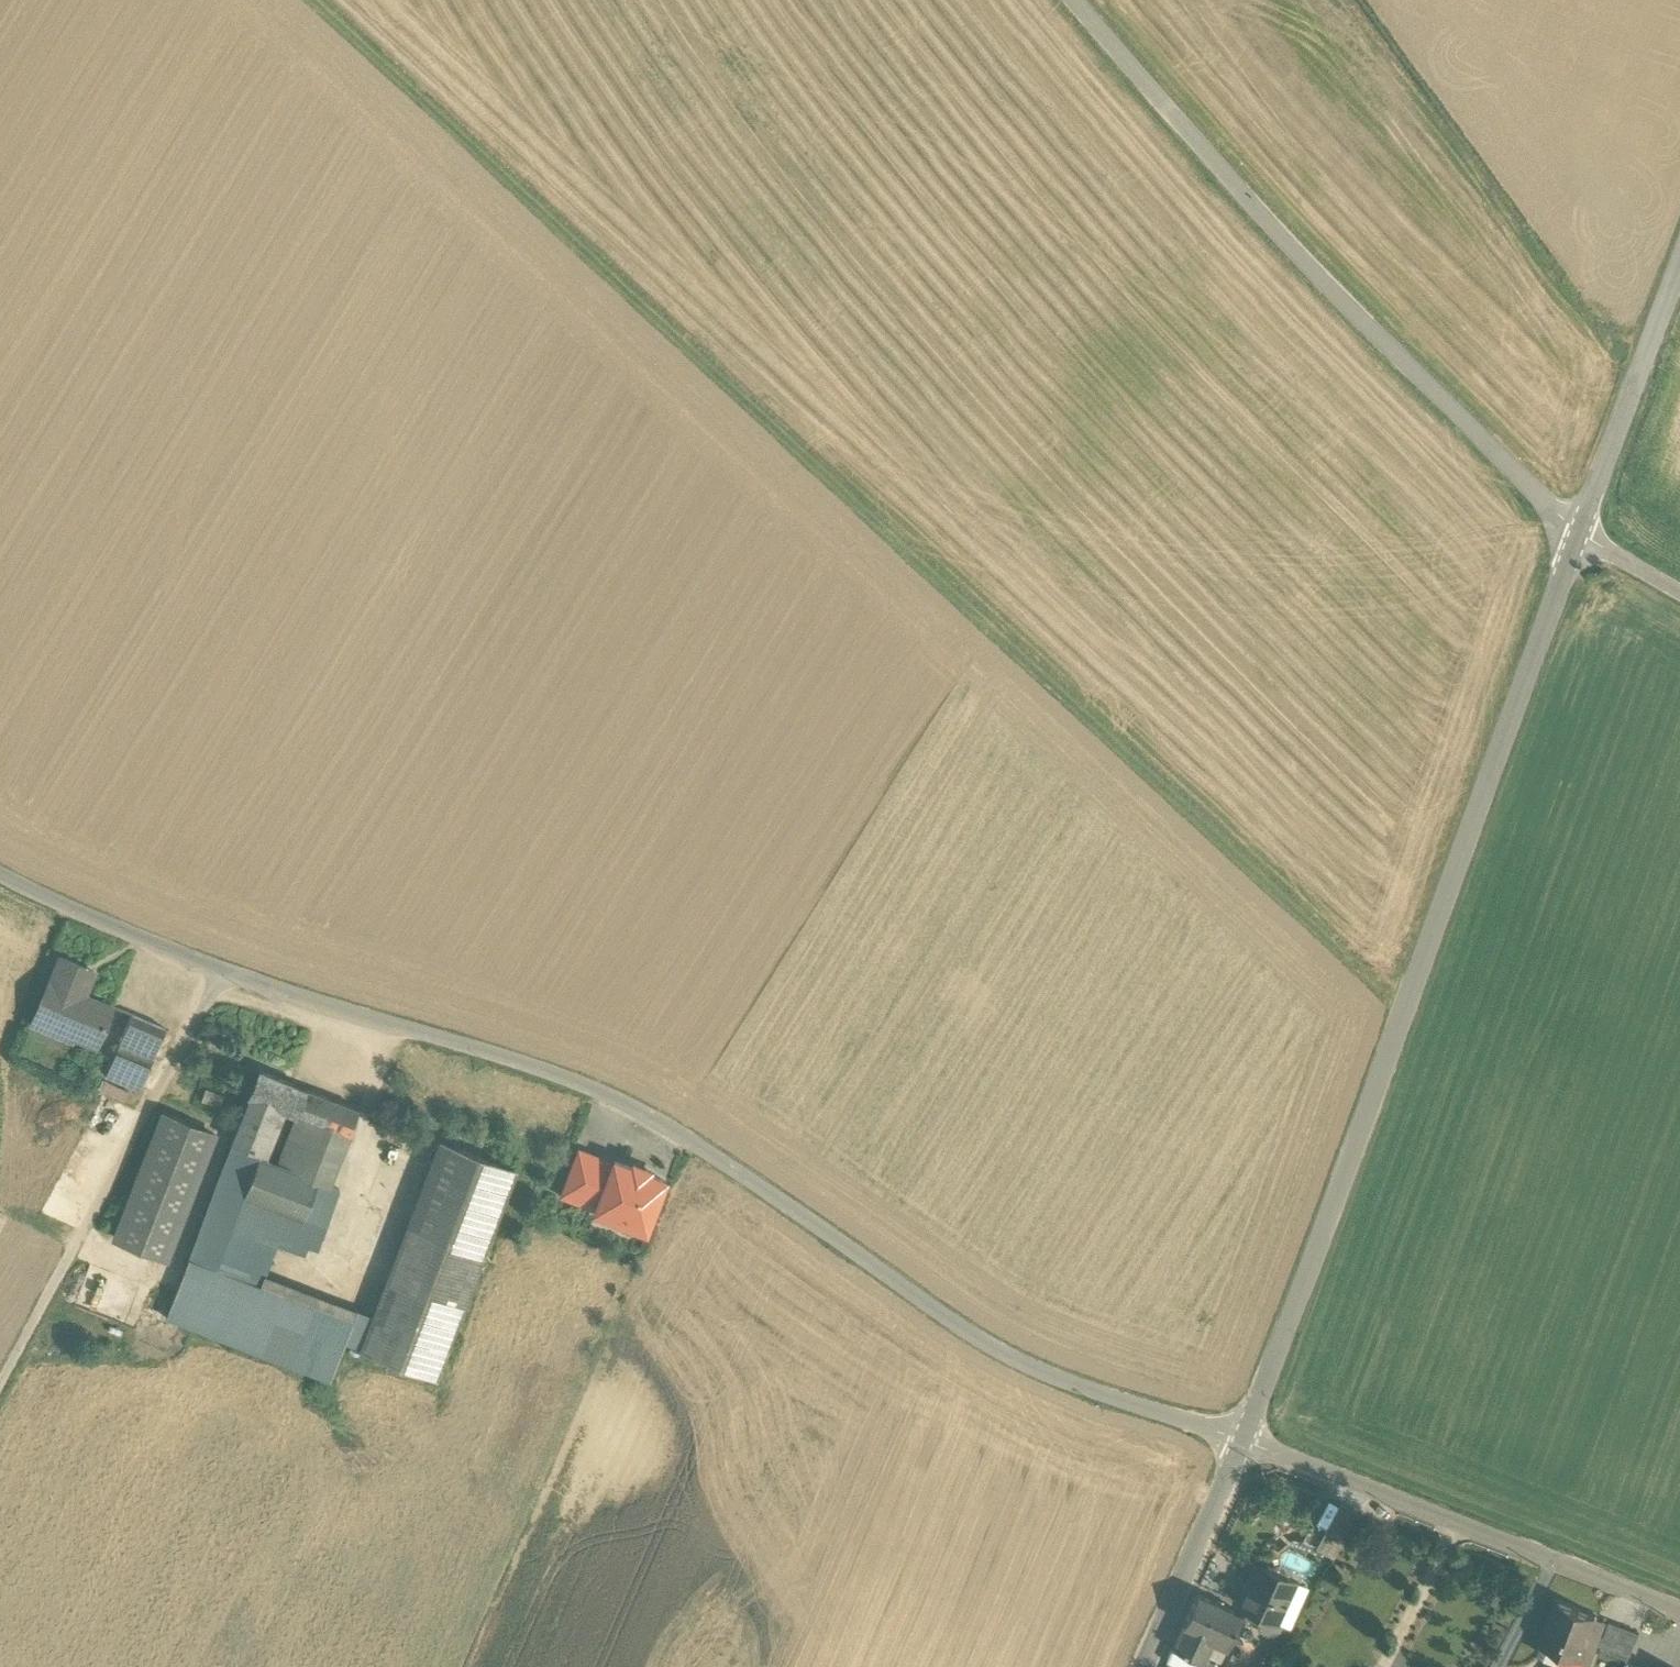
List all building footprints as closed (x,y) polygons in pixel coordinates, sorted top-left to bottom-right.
[(94,970),(62,957),(52,981),(51,980),(35,1018),(97,1044),(107,1022),(105,1021),(112,1006),(84,994),(94,970)] [(168,1029),(134,1014),(108,1075),(142,1090),(168,1029)] [(292,1083),(261,1069),(248,1094),(252,1096),(281,1109),(292,1083)] [(360,1109),(307,1090),(305,1096),(296,1092),(289,1108),(299,1112),(278,1165),(320,1181),(306,1216),(319,1221),(328,1225),(341,1189),(331,1185),(360,1109)] [(281,1109),(252,1096),(233,1141),(235,1142),(263,1152),(281,1109)] [(215,1135),(162,1114),(114,1237),(167,1258),(215,1135)] [(235,1142),(168,1318),(196,1329),(238,1219),(246,1223),(256,1198),(246,1195),(260,1158),(261,1158),(263,1152),(235,1142)] [(515,1170),(441,1142),(362,1348),(436,1376),(515,1170)] [(613,1163),(579,1150),(562,1193),(597,1206),(613,1163)] [(261,1158),(260,1158),(246,1195),(256,1198),(306,1216),(320,1181),(278,1165),(261,1158)] [(664,1179),(615,1160),(613,1163),(597,1206),(596,1209),(645,1228),(664,1179)] [(238,1219),(196,1329),(332,1381),(360,1308),(268,1273),(279,1243),(306,1253),(309,1245),(319,1221),(306,1216),(256,1198),(246,1223),(238,1219)] [(328,1225),(319,1221),(309,1245),(319,1249),(328,1225)] [(164,1303),(102,1277),(85,1317),(147,1344),(164,1303)] [(1358,1514),(1340,1503),(1314,1546),(1333,1557),(1358,1514)] [(1293,1581),(1257,1564),(1239,1604),(1275,1620),(1293,1581)] [(1241,1614),(1197,1594),(1183,1623),(1215,1637),(1228,1644),(1241,1614)] [(1595,1616),(1556,1602),(1537,1652),(1558,1659),(1560,1651),(1589,1662),(1599,1634),(1589,1630),(1595,1616)] [(1639,1631),(1609,1620),(1600,1647),(1628,1657),(1639,1631)] [(1215,1637),(1183,1623),(1172,1648),(1203,1664),(1215,1637)] [(1656,1640),(1646,1666),(1679,1666),(1679,1649),(1656,1640)] [(1172,1648),(1166,1661),(1177,1666),(1202,1666),(1203,1665),(1203,1664),(1172,1648)]
